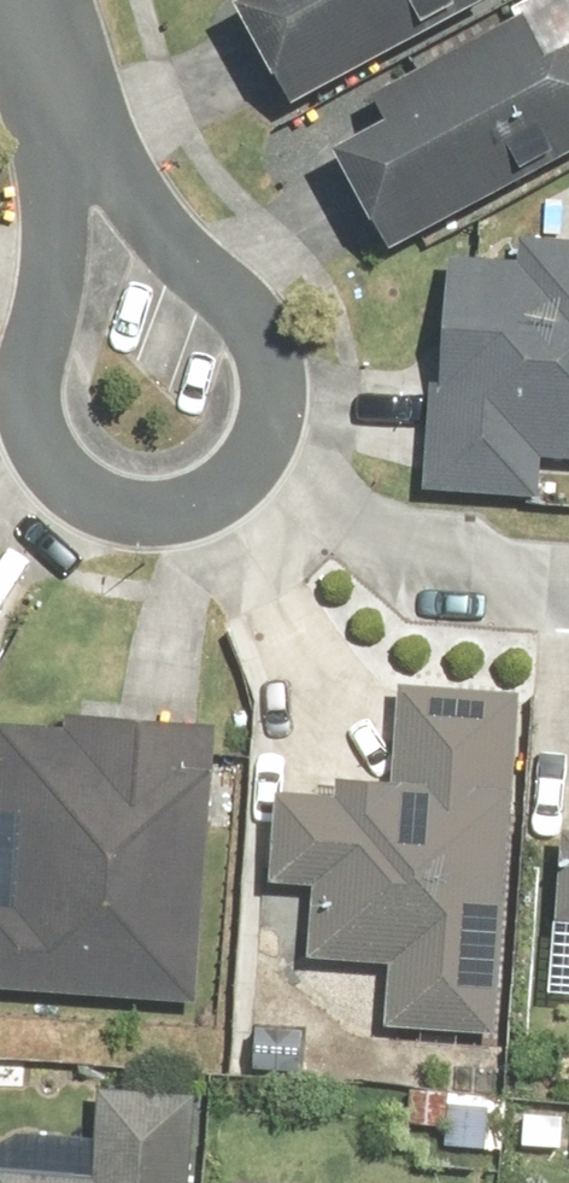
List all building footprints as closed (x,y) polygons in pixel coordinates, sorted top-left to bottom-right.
[(303,93),(483,0),(254,0),(303,93)] [(403,240),(568,151),(568,36),(562,40),(540,0),(539,0),(385,83),(399,107),(346,135),(403,240)] [(432,485),(550,491),(552,455),(568,456),(568,232),(526,230),(525,254),(455,250),(448,375),(438,375),(432,485)] [(9,633),(0,628),(0,648),(9,633)] [(393,1020),(505,1029),(533,686),(407,676),(399,773),(347,769),(345,786),(286,782),(278,876),(321,879),(315,951),(398,958),(393,1020)] [(206,997),(226,714),(77,703),(76,721),(5,716),(0,790),(0,804),(28,806),(22,899),(0,898),(0,983),(206,997)] [(207,1088),(107,1081),(101,1170),(3,1163),(1,1182),(200,1182),(207,1088)]
